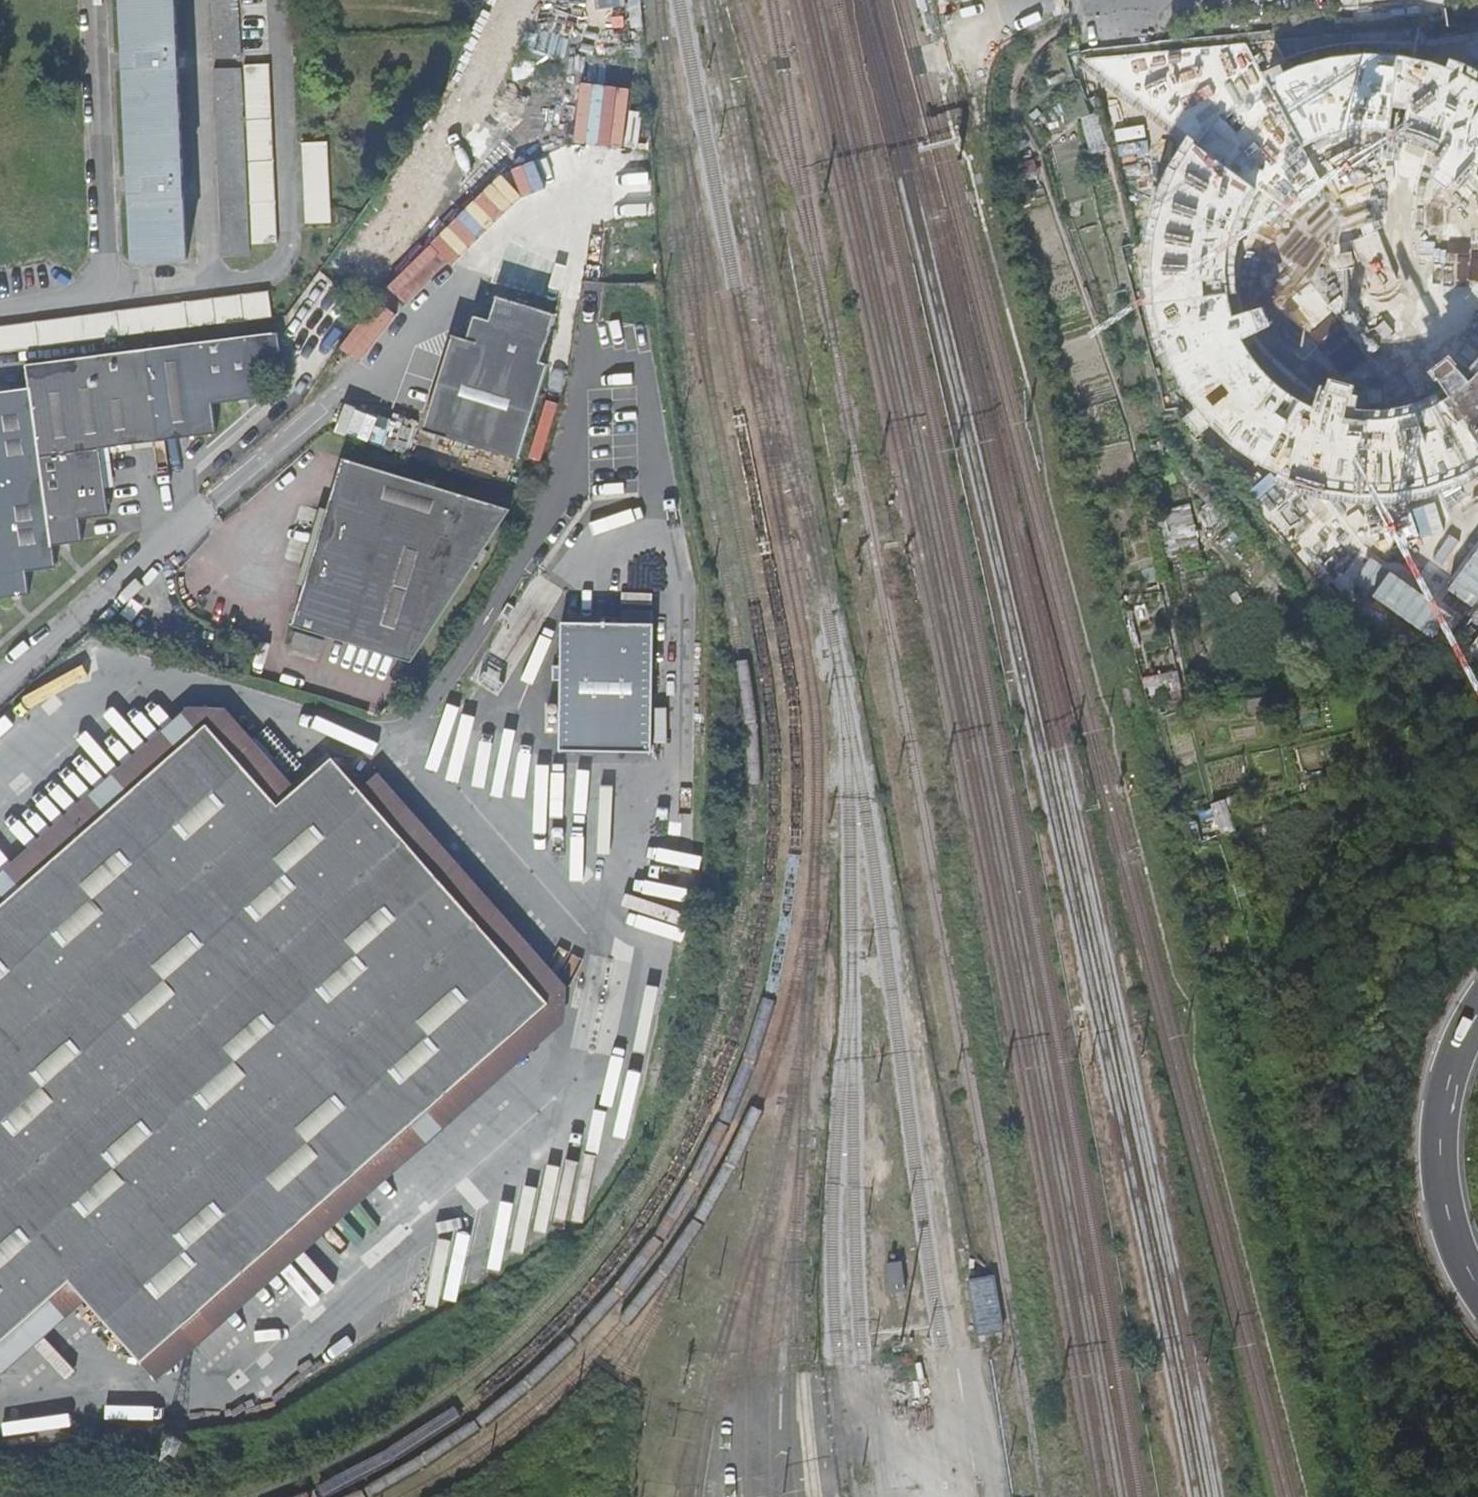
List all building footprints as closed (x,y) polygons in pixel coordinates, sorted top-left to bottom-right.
[(175,0),(123,0),(135,261),(187,259),(175,0)] [(237,57),(235,0),(210,0),(213,57),(237,57)] [(1168,369),(1185,397),(1205,422),(1228,444),(1254,463),(1283,477),(1313,488),(1345,494),(1377,495),(1409,492),(1441,484),(1470,472),(1477,467),(1477,72),(1476,71),(1443,57),(1409,48),(1374,45),(1339,47),(1304,55),(1271,68),(1262,72),(1246,46),(1081,59),(1190,135),(1171,165),(1157,198),(1148,232),(1145,267),(1147,302),(1155,337),(1168,369)] [(268,67),(242,67),(250,248),(277,247),(268,67)] [(246,255),(238,70),(213,71),(222,256),(246,255)] [(330,224),(327,143),(300,144),(303,226),(330,224)] [(0,325),(0,353),(271,317),(268,291),(0,325)] [(518,456),(519,453),(547,362),(541,360),(555,312),(497,295),(489,319),(475,314),(467,338),(452,334),(423,429),(510,454),(518,456)] [(26,365),(28,387),(0,392),(0,598),(30,593),(27,571),(56,567),(53,545),(82,541),(79,520),(109,515),(100,448),(215,433),(212,403),(256,397),(253,368),(282,364),(278,332),(213,341),(26,365)] [(516,508),(348,461),(297,630),(414,665),(516,508)] [(559,748),(650,750),(652,619),(561,617),(559,748)] [(69,1281),(140,1361),(547,1003),(332,757),(277,804),(207,724),(0,907),(0,1342),(69,1281)] [(902,1261),(886,1263),(889,1293),(906,1291),(902,1261)] [(1002,1331),(994,1278),(967,1283),(975,1336),(1002,1331)]
